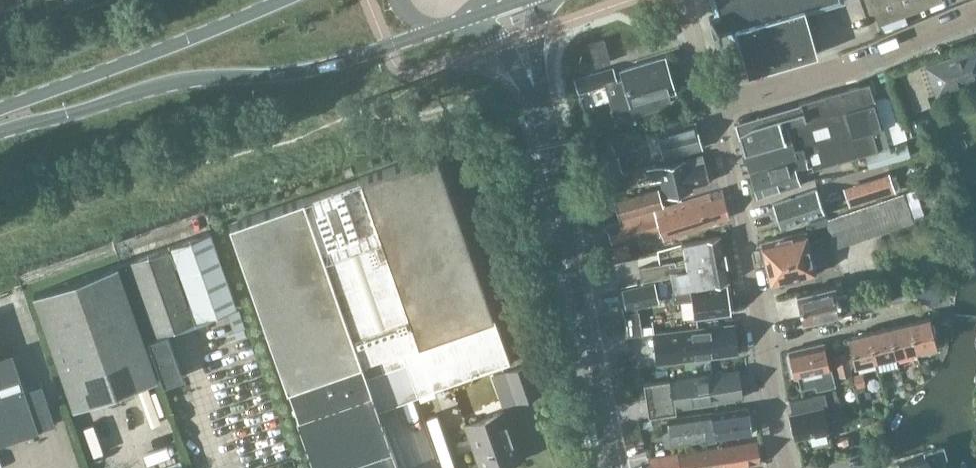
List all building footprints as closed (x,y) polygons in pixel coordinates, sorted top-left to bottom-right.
[(804,12),(843,1),(843,0),(712,0),(713,6),(715,14),(711,17),(710,16),(708,17),(719,35),(721,34),(720,33),(728,31),(738,47),(740,47),(742,54),(747,73),(816,53),(804,12)] [(934,0),(870,0),(878,21),(934,0)] [(595,65),(610,60),(603,39),(589,44),(595,65)] [(951,86),(975,77),(975,45),(902,72),(915,110),(930,105),(927,95),(951,86)] [(669,102),(667,94),(674,92),(663,56),(629,67),(621,69),(624,79),(617,81),(613,68),(592,74),(596,87),(605,84),(613,109),(634,103),(637,111),(657,106),(669,102)] [(805,157),(809,169),(888,145),(867,81),(799,101),(803,117),(786,123),(779,116),(751,124),(739,131),(745,153),(742,156),(744,163),(748,164),(748,167),(794,154),(795,157),(804,155),(805,157)] [(664,158),(701,148),(694,122),(657,132),(664,158)] [(868,167),(908,155),(904,141),(864,153),(868,167)] [(287,390),(315,467),(400,467),(392,447),(373,393),(375,392),(368,374),(406,361),(418,394),(509,361),(435,151),(303,198),(229,224),(287,390)] [(710,181),(703,154),(647,169),(651,182),(661,180),(665,196),(692,189),(691,186),(710,181)] [(600,176),(620,171),(617,157),(597,162),(600,176)] [(797,172),(809,169),(805,157),(793,160),(747,173),(754,196),(799,183),(797,172)] [(892,172),(862,182),(867,198),(897,188),(892,172)] [(619,218),(622,217),(663,205),(657,188),(614,201),(619,218)] [(780,226),(824,211),(816,188),(772,202),(774,207),(773,209),(775,216),(777,218),(780,226)] [(608,223),(606,224),(610,241),(612,241),(625,238),(656,228),(659,237),(662,235),(663,238),(728,217),(729,216),(722,189),(713,192),(622,220),(619,220),(608,223)] [(903,193),(825,220),(834,247),(913,220),(912,217),(924,213),(915,189),(903,193)] [(761,242),(765,258),(771,284),(815,273),(813,263),(825,261),(819,238),(807,241),(805,231),(761,242)] [(163,383),(183,376),(168,332),(236,307),(209,232),(121,263),(163,383)] [(725,267),(720,236),(682,243),(686,263),(675,265),(675,261),(639,267),(642,282),(672,276),(674,290),(728,281),(725,267)] [(73,407),(157,378),(117,264),(33,293),(73,407)] [(626,308),(658,301),(654,282),(623,290),(626,308)] [(729,312),(726,285),(687,290),(673,292),(674,301),(692,299),(695,317),(729,312)] [(855,311),(853,301),(848,302),(848,301),(846,300),(845,292),(837,294),(835,285),(796,294),(802,320),(816,316),(817,321),(832,317),(833,319),(851,315),(851,312),(855,311)] [(899,290),(902,300),(918,296),(915,286),(899,290)] [(887,303),(902,300),(899,290),(884,293),(887,303)] [(871,307),(887,303),(884,293),(869,297),(871,307)] [(855,311),(871,307),(869,297),(853,301),(855,311)] [(909,321),(916,350),(937,345),(930,316),(909,321)] [(896,355),(916,350),(909,321),(889,326),(896,355)] [(657,362),(736,353),(733,324),(653,333),(657,362)] [(876,359),(896,355),(889,326),(869,331),(876,359)] [(855,364),(876,359),(869,331),(848,336),(855,364)] [(834,384),(823,342),(788,351),(789,353),(787,356),(789,364),(792,366),(794,377),(797,376),(800,388),(816,384),(817,388),(834,384)] [(839,373),(852,370),(846,351),(833,354),(839,373)] [(38,430),(37,429),(54,423),(41,384),(24,390),(12,352),(0,356),(0,443),(38,430)] [(532,366),(507,374),(518,402),(542,393),(532,366)] [(648,416),(675,412),(674,406),(675,406),(742,397),(739,370),(671,380),(643,383),(648,416)] [(824,393),(789,400),(792,413),(790,414),(792,423),(790,427),(792,434),(795,435),(796,438),(809,434),(811,442),(826,438),(824,431),(827,430),(822,407),(827,405),(828,411),(839,409),(834,389),(824,391),(824,393)] [(671,444),(680,443),(750,433),(749,427),(753,423),(752,416),(748,413),(747,407),(668,417),(670,439),(671,444)] [(504,411),(465,424),(473,446),(477,444),(485,467),(491,467),(520,458),(504,411)] [(872,414),(861,419),(864,426),(875,421),(872,414)] [(760,463),(757,441),(648,457),(650,467),(725,467),(760,463)] [(937,452),(899,463),(900,467),(941,467),(937,452)]
